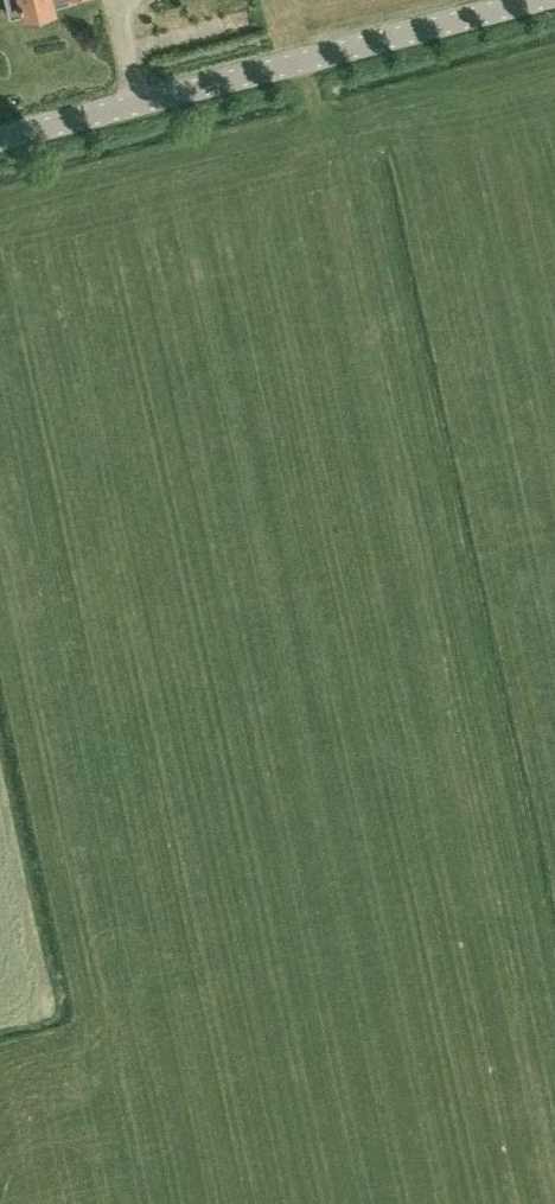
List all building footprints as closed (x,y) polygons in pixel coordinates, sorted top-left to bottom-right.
[(11,14),(26,10),(26,12),(29,12),(31,18),(58,12),(56,5),(56,3),(68,0),(7,0),(11,14)]
